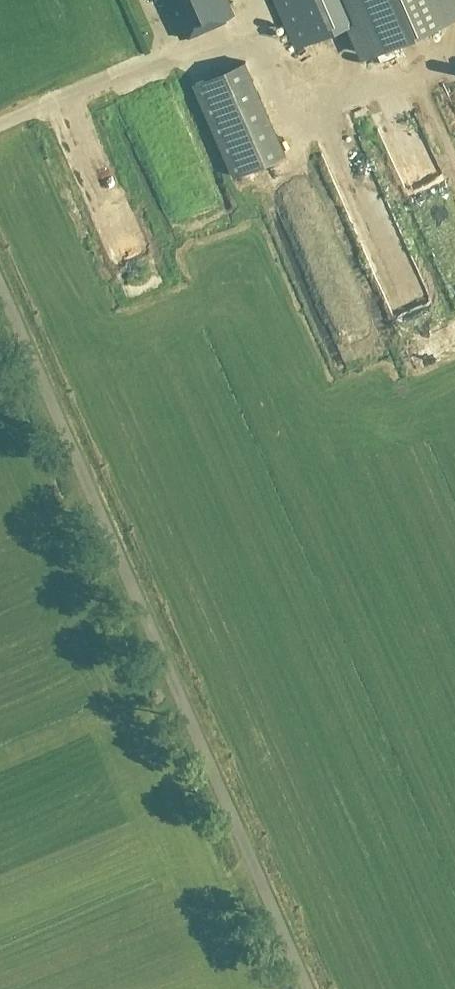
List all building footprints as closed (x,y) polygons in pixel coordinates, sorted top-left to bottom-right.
[(180,36),(234,12),(229,0),(164,0),(180,36)] [(295,47),(345,25),(360,59),(454,17),(454,0),(275,0),(295,47)] [(281,144),(249,49),(197,67),(229,161),(281,144)] [(365,133),(376,127),(368,114),(358,120),(365,133)] [(429,335),(411,340),(420,367),(437,362),(429,335)]
